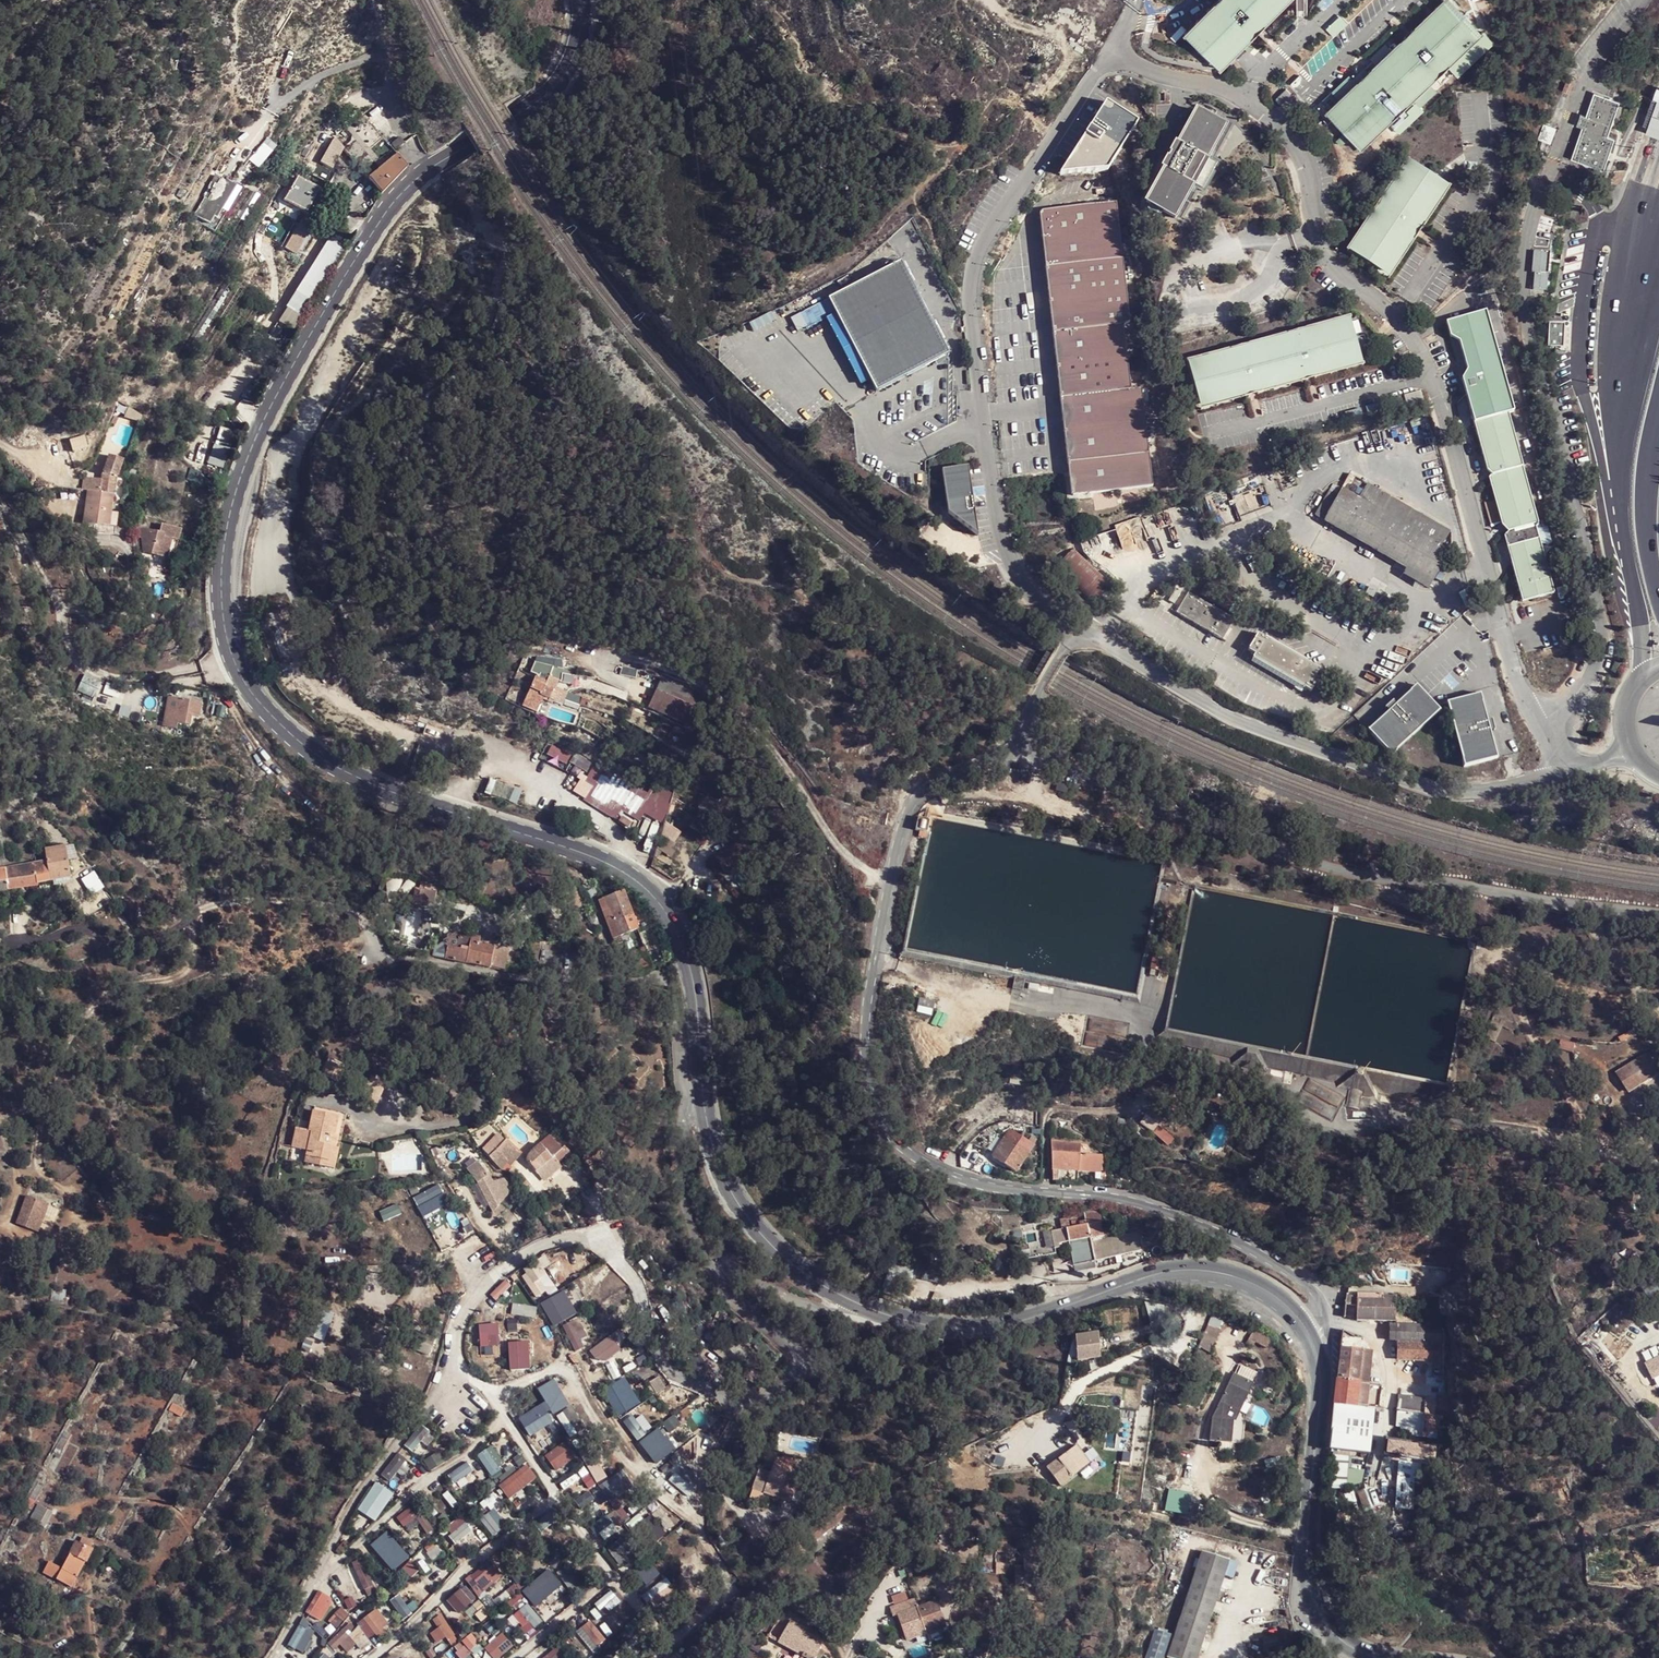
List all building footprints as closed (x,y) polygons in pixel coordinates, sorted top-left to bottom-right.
[(1217,70),(1223,64),(1258,28),(1286,0),(1212,0),(1180,33),(1208,62),(1215,68),(1217,70)] [(1323,112),(1359,149),(1433,78),(1481,33),(1450,0),(1442,0),(1436,6),(1323,112)] [(1284,90),(1275,99),(1281,105),(1290,96),(1284,90)] [(1580,114),(1575,127),(1580,129),(1603,137),(1616,101),(1592,93),(1584,116),(1580,114)] [(1647,131),(1658,134),(1658,94),(1647,131)] [(1106,165),(1134,122),(1102,102),(1065,160),(1063,163),(1055,176),(1103,171),(1106,165)] [(1209,111),(1193,106),(1173,143),(1171,142),(1165,153),(1167,155),(1165,158),(1163,157),(1156,169),(1159,170),(1138,205),(1170,221),(1172,222),(1192,186),(1200,192),(1214,165),(1206,160),(1227,120),(1209,111)] [(341,149),(380,193),(405,166),(358,110),(357,111),(346,121),(329,134),(331,137),(341,149)] [(1603,137),(1580,129),(1570,158),(1601,169),(1612,140),(1603,137)] [(267,136),(249,160),(258,167),(276,143),(267,136)] [(341,149),(331,137),(317,161),(330,169),(341,149)] [(1387,280),(1417,232),(1420,227),(1447,188),(1406,159),(1344,251),(1372,270),(1387,280)] [(294,175),(280,200),(310,217),(324,191),(294,175)] [(236,189),(217,177),(203,199),(199,197),(189,214),(195,219),(194,222),(211,230),(236,189)] [(251,192),(207,262),(213,266),(258,196),(251,192)] [(1105,204),(1039,211),(1038,214),(1043,269),(1119,260),(1113,203),(1105,204)] [(299,219),(281,246),(286,250),(290,253),(292,253),(309,225),(299,219)] [(321,233),(276,304),(299,318),(344,246),(321,233)] [(1548,251),(1532,250),(1531,273),(1533,273),(1533,275),(1532,293),(1546,293),(1547,259),(1548,251)] [(292,253),(290,253),(263,296),(270,301),(298,257),(292,253)] [(1126,322),(1119,260),(1043,269),(1050,334),(1120,326),(1126,322)] [(946,358),(945,356),(930,326),(906,279),(897,262),(825,300),(873,392),(933,361),(936,366),(946,358)] [(383,269),(386,294),(410,292),(408,267),(383,269)] [(1512,412),(1483,312),(1443,323),(1448,338),(1457,343),(1465,371),(1460,380),(1473,424),(1507,414),(1512,412)] [(1361,367),(1347,317),(1184,363),(1198,412),(1314,380),(1361,367)] [(1570,347),(1570,321),(1555,321),(1554,347),(1570,347)] [(1126,392),(1120,326),(1050,334),(1057,400),(1126,392)] [(1138,391),(1126,392),(1057,400),(1065,464),(1145,456),(1138,391)] [(1420,392),(1403,396),(1405,407),(1422,402),(1420,392)] [(1399,398),(1390,400),(1393,409),(1402,406),(1399,398)] [(1519,455),(1507,414),(1473,424),(1487,472),(1492,476),(1489,479),(1492,487),(1496,486),(1506,520),(1503,527),(1509,533),(1506,536),(1526,602),(1558,593),(1537,525),(1540,524),(1539,523),(1519,455)] [(222,425),(204,472),(218,477),(236,431),(222,425)] [(208,427),(193,468),(201,470),(216,430),(208,427)] [(1145,456),(1065,464),(1067,482),(1067,498),(1149,488),(1145,456)] [(968,467),(938,471),(943,515),(973,539),(979,537),(973,503),(969,475),(968,471),(968,467)] [(111,479),(97,476),(93,491),(91,508),(107,510),(111,479)] [(1331,481),(1311,514),(1405,569),(1401,579),(1427,592),(1449,553),(1441,548),(1450,533),(1360,481),(1352,494),(1331,481)] [(1506,520),(1496,486),(1492,487),(1503,527),(1506,520)] [(93,491),(83,489),(77,523),(89,525),(105,526),(107,514),(107,510),(91,508),(93,491)] [(144,554),(153,557),(158,536),(158,531),(137,527),(133,549),(145,552),(144,554)] [(158,536),(153,557),(159,557),(163,537),(158,536)] [(1113,586),(1076,548),(1052,572),(1089,609),(1113,586)] [(1187,594),(1175,614),(1220,641),(1232,621),(1187,594)] [(1256,636),(1245,652),(1254,656),(1251,661),(1309,693),(1315,682),(1313,680),(1317,672),(1256,636)] [(536,677),(520,716),(534,722),(542,703),(548,706),(556,689),(550,686),(551,683),(536,677)] [(685,734),(699,688),(667,678),(662,692),(652,689),(652,723),(685,734)] [(1390,710),(1371,727),(1393,751),(1440,707),(1417,683),(1397,702),(1394,698),(1386,706),(1390,710)] [(177,687),(176,696),(206,700),(207,692),(177,687)] [(1493,718),(1489,719),(1482,691),(1448,700),(1465,766),(1498,758),(1491,730),(1496,728),(1493,718)] [(197,719),(199,704),(175,699),(173,708),(165,706),(161,722),(177,726),(178,723),(190,725),(191,717),(197,719)] [(568,771),(583,778),(590,762),(576,756),(568,771)] [(652,782),(648,791),(595,762),(585,780),(594,784),(585,801),(614,816),(618,807),(658,829),(676,795),(652,782)] [(699,810),(692,820),(702,827),(710,816),(724,826),(733,812),(724,806),(727,801),(719,795),(715,801),(706,794),(696,808),(699,810)] [(917,824),(916,825),(915,832),(927,833),(929,820),(919,818),(917,824)] [(702,827),(692,820),(689,824),(699,832),(702,827)] [(665,839),(658,847),(670,857),(676,849),(665,839)] [(38,861),(40,880),(68,878),(65,843),(41,844),(41,860),(38,861)] [(40,880),(38,861),(0,863),(0,883),(40,880)] [(445,904),(447,893),(428,888),(423,903),(440,908),(441,903),(445,904)] [(653,968),(623,888),(606,895),(634,975),(653,968)] [(514,971),(518,954),(506,951),(507,944),(497,943),(497,948),(489,946),(486,957),(474,955),(474,963),(514,971)] [(1152,961),(1150,975),(1158,976),(1160,962),(1152,961)] [(1023,982),(1013,980),(1011,989),(1023,990),(1023,982)] [(920,998),(919,1004),(933,1006),(935,1001),(920,998)] [(1639,1032),(1636,1029),(1617,1038),(1619,1042),(1639,1032)] [(1645,1056),(1615,1075),(1628,1092),(1657,1074),(1645,1056)] [(1367,1071),(1353,1069),(1345,1105),(1359,1108),(1367,1071)] [(1022,1120),(1035,1121),(1035,1102),(1023,1102),(1022,1120)] [(1148,1109),(1138,1120),(1166,1146),(1176,1134),(1148,1109)] [(318,1156),(325,1158),(328,1147),(325,1146),(330,1128),(304,1120),(298,1138),(284,1135),(279,1156),(294,1160),(291,1171),(313,1176),(318,1156)] [(1008,1127),(991,1156),(1017,1170),(1033,1142),(1008,1127)] [(517,1149),(506,1138),(487,1155),(498,1167),(517,1149)] [(555,1153),(542,1139),(528,1153),(524,1160),(536,1172),(555,1153)] [(1052,1171),(1074,1171),(1097,1171),(1097,1155),(1075,1155),(1075,1151),(1052,1151),(1052,1171)] [(326,1158),(325,1158),(318,1156),(313,1176),(321,1178),(326,1158)] [(1052,1171),(1052,1180),(1074,1180),(1074,1171),(1052,1171)] [(481,1192),(494,1182),(487,1173),(475,1183),(481,1192)] [(494,1182),(505,1198),(513,1190),(504,1178),(494,1182)] [(38,1225),(43,1206),(24,1200),(16,1222),(27,1226),(26,1229),(33,1230),(35,1224),(38,1225)] [(1088,1224),(1090,1236),(1104,1234),(1101,1217),(1087,1219),(1088,1224)] [(1088,1224),(1067,1227),(1069,1240),(1073,1263),(1093,1260),(1090,1241),(1090,1236),(1088,1224)] [(1017,1227),(1007,1231),(1016,1256),(1026,1252),(1017,1227)] [(1051,1229),(1053,1247),(1060,1246),(1059,1242),(1069,1240),(1067,1227),(1051,1229)] [(1137,1234),(1090,1241),(1093,1260),(1140,1253),(1137,1234)] [(1616,1256),(1600,1269),(1606,1277),(1623,1264),(1616,1256)] [(1061,1257),(1057,1259),(1061,1271),(1068,1268),(1064,1258),(1061,1259),(1061,1257)] [(544,1258),(521,1272),(539,1300),(574,1277),(564,1262),(552,1270),(544,1258)] [(1633,1262),(1626,1267),(1631,1274),(1638,1268),(1633,1262)] [(462,1287),(452,1269),(434,1277),(444,1295),(462,1287)] [(1651,1302),(1658,1311),(1658,1294),(1651,1302)] [(1393,1322),(1395,1311),(1397,1298),(1383,1298),(1382,1300),(1358,1298),(1355,1318),(1393,1322)] [(1224,1313),(1220,1311),(1212,1308),(1205,1324),(1217,1329),(1224,1313)] [(1441,1314),(1395,1311),(1393,1322),(1395,1325),(1439,1326),(1441,1314)] [(1439,1326),(1395,1325),(1394,1342),(1396,1342),(1395,1359),(1443,1361),(1445,1327),(1439,1326)] [(1258,1331),(1253,1328),(1248,1337),(1265,1346),(1270,1337),(1258,1331)] [(420,1355),(424,1337),(395,1332),(392,1349),(420,1355)] [(1098,1358),(1096,1332),(1074,1334),(1076,1360),(1098,1358)] [(531,1367),(529,1341),(507,1342),(508,1368),(531,1367)] [(494,1347),(475,1351),(479,1367),(498,1363),(494,1347)] [(1360,1348),(1337,1347),(1331,1404),(1372,1409),(1376,1409),(1378,1395),(1379,1385),(1356,1383),(1360,1348)] [(1255,1373),(1249,1362),(1246,1367),(1255,1373)] [(1251,1383),(1230,1373),(1213,1408),(1215,1412),(1214,1419),(1209,1417),(1209,1420),(1207,1439),(1227,1440),(1228,1428),(1229,1420),(1232,1420),(1251,1383)] [(536,1385),(549,1413),(567,1405),(554,1377),(536,1385)] [(1437,1399),(1437,1405),(1447,1405),(1447,1396),(1440,1395),(1440,1400),(1437,1399)] [(1397,1396),(1396,1412),(1432,1416),(1433,1406),(1423,1406),(1423,1398),(1397,1396)] [(1328,1434),(1326,1453),(1369,1457),(1372,1409),(1331,1404),(1330,1419),(1328,1434)] [(527,1434),(551,1421),(543,1407),(519,1421),(527,1434)] [(1106,1415),(1103,1409),(1097,1412),(1099,1417),(1106,1415)] [(1432,1416),(1396,1412),(1392,1412),(1392,1426),(1398,1426),(1398,1433),(1438,1437),(1440,1416),(1432,1416)] [(1235,1421),(1229,1420),(1227,1440),(1240,1442),(1241,1422),(1235,1421)] [(637,1439),(649,1457),(665,1447),(653,1428),(637,1439)] [(52,1450),(59,1455),(72,1435),(65,1430),(52,1450)] [(1384,1438),(1382,1456),(1436,1461),(1438,1444),(1384,1438)] [(563,1440),(543,1453),(554,1470),(574,1457),(563,1440)] [(492,1477),(505,1469),(490,1445),(477,1454),(492,1477)] [(397,1452),(383,1474),(392,1480),(406,1458),(397,1452)] [(1074,1461),(1067,1452),(1060,1457),(1058,1455),(1048,1462),(1050,1465),(1047,1467),(1054,1476),(1074,1461)] [(775,1462),(773,1467),(794,1474),(796,1469),(775,1462)] [(469,1483),(466,1475),(473,1472),(469,1463),(447,1471),(454,1489),(469,1483)] [(508,1499),(538,1478),(527,1463),(498,1484),(508,1499)] [(770,1474),(758,1472),(752,1490),(763,1494),(791,1504),(795,1490),(788,1488),(794,1474),(773,1467),(770,1474)] [(609,1494),(630,1482),(622,1469),(601,1482),(609,1494)] [(378,1481),(358,1508),(373,1519),(393,1493),(378,1481)] [(1366,1488),(1372,1507),(1379,1505),(1373,1485),(1366,1488)] [(451,1507),(457,1503),(448,1490),(442,1494),(451,1507)] [(854,1499),(841,1504),(848,1515),(859,1510),(854,1499)] [(431,1531),(414,1504),(395,1517),(402,1527),(416,1517),(427,1534),(431,1531)] [(848,1515),(841,1504),(826,1515),(807,1532),(813,1539),(830,1525),(833,1527),(848,1515)] [(493,1536),(507,1525),(494,1508),(480,1519),(493,1536)] [(454,1537),(474,1522),(468,1514),(448,1529),(454,1537)] [(392,1560),(401,1552),(385,1533),(376,1540),(392,1560)] [(86,1562),(91,1548),(76,1541),(67,1563),(80,1569),(83,1561),(86,1562)] [(803,1551),(796,1542),(783,1555),(789,1563),(803,1551)] [(1003,1553),(1004,1543),(994,1543),(995,1552),(1003,1553)] [(1203,1549),(1167,1654),(1179,1657),(1196,1657),(1230,1559),(1203,1549)] [(364,1557),(347,1562),(358,1600),(375,1595),(364,1557)] [(391,1562),(380,1566),(383,1573),(393,1569),(391,1562)] [(565,1565),(556,1570),(569,1591),(578,1586),(565,1565)] [(655,1612),(680,1594),(667,1575),(641,1594),(655,1612)] [(460,1614),(472,1597),(457,1587),(446,1604),(460,1614)] [(319,1589),(305,1611),(320,1621),(334,1599),(319,1589)] [(603,1615),(620,1601),(610,1589),(593,1603),(603,1615)] [(470,1615),(484,1607),(479,1599),(465,1607),(470,1615)] [(901,1601),(889,1605),(893,1617),(897,1615),(907,1639),(946,1625),(936,1600),(905,1611),(901,1601)] [(513,1613),(528,1632),(543,1620),(527,1601),(513,1613)] [(333,1603),(325,1621),(340,1627),(347,1609),(333,1603)] [(375,1606),(362,1619),(379,1636),(392,1624),(375,1606)] [(439,1644),(452,1632),(438,1617),(425,1629),(439,1644)] [(592,1650),(605,1638),(588,1619),(574,1631),(592,1650)] [(340,1654),(358,1644),(361,1649),(370,1644),(357,1622),(330,1637),(340,1654)] [(287,1644),(303,1652),(314,1631),(299,1623),(287,1644)] [(821,1648),(815,1644),(816,1643),(814,1641),(815,1639),(789,1623),(779,1643),(802,1657),(817,1657),(821,1648)] [(483,1646),(493,1657),(498,1657),(514,1645),(502,1631),(483,1646)] [(460,1642),(453,1648),(461,1657),(474,1657),(460,1642)] [(558,1644),(538,1657),(567,1657),(558,1644)]
